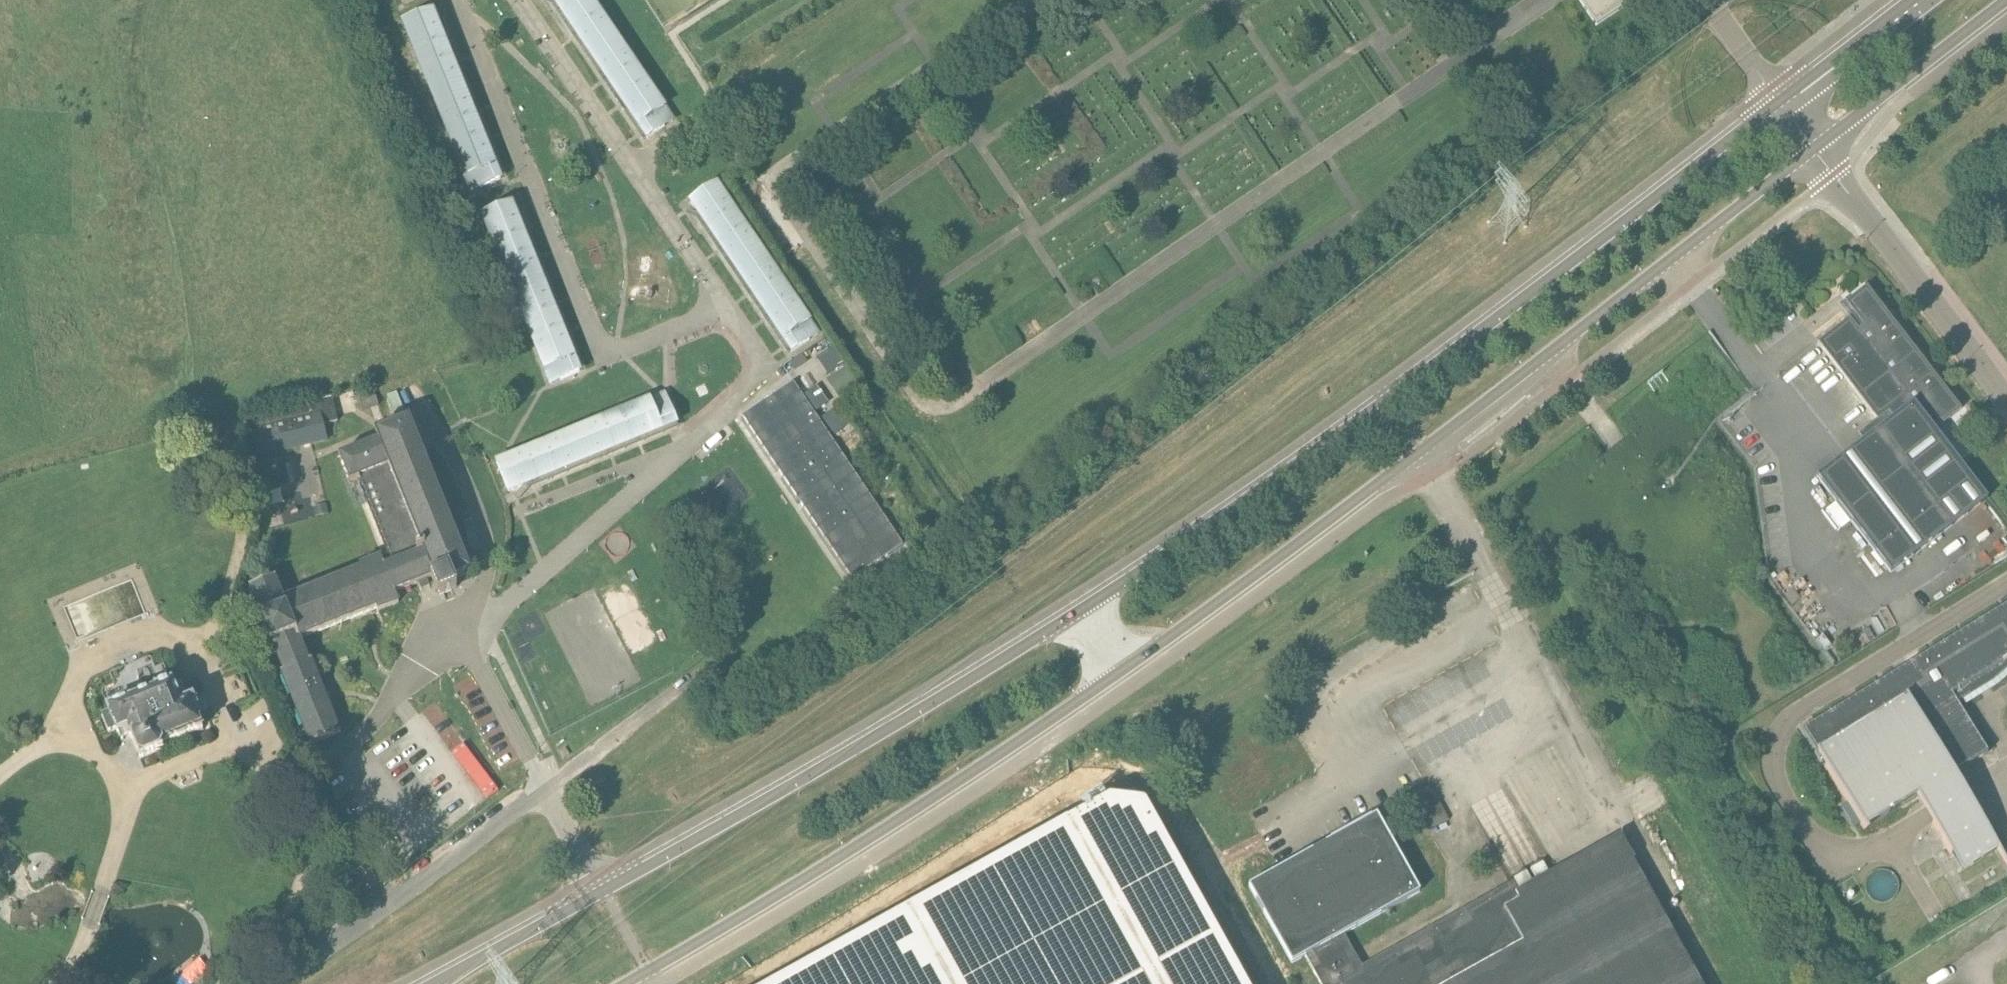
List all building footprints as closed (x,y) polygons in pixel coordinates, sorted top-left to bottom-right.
[(670,117),(591,0),(553,0),(644,135),(670,117)] [(1596,25),(1630,3),(1628,0),(1579,0),(1596,25)] [(470,187),(499,175),(433,12),(404,24),(470,187)] [(789,348),(815,331),(716,185),(690,203),(789,348)] [(548,379),(577,367),(511,204),(482,216),(548,379)] [(1941,426),(1961,410),(1867,287),(1846,303),(1848,306),(1842,311),(1849,319),(1818,343),(1877,420),(1864,430),(1869,437),(1817,477),(1891,574),(1988,499),(1933,428),(1939,424),(1941,426)] [(846,367),(827,380),(838,397),(858,384),(846,367)] [(373,386),(357,391),(363,410),(378,406),(373,386)] [(792,387),(741,422),(851,585),(902,551),(792,387)] [(809,394),(817,412),(831,406),(823,387),(809,394)] [(394,415),(403,411),(395,392),(386,395),(394,415)] [(258,458),(326,441),(323,426),(338,422),(332,397),(248,417),(258,458)] [(508,492),(671,426),(659,397),(496,463),(508,492)] [(470,573),(409,421),(375,435),(378,442),(340,457),(349,484),(358,481),(391,564),(384,567),(380,558),(359,566),(360,570),(284,600),(275,578),(249,588),(260,616),(258,616),(269,644),(271,644),(283,672),(281,673),(310,746),(340,734),(310,661),(307,662),(298,640),(376,608),(377,610),(398,602),(395,594),(431,579),(438,595),(456,588),(453,579),(470,573)] [(312,508),(315,518),(329,514),(326,504),(312,508)] [(1802,730),(1848,804),(1860,824),(1864,830),(1866,829),(1917,797),(1962,871),(2000,851),(1953,776),(1988,754),(1955,700),(1988,680),(1991,684),(2003,674),(2006,670),(2006,604),(1802,730)] [(173,687),(171,683),(108,709),(109,713),(102,716),(108,734),(116,730),(118,734),(131,729),(144,759),(167,749),(165,745),(201,729),(195,711),(196,710),(192,700),(187,702),(181,684),(173,687)] [(331,778),(345,768),(340,761),(325,771),(331,778)] [(1414,796),(1431,829),(1450,819),(1433,786),(1414,796)] [(796,983),(1244,983),(1145,807),(1110,804),(796,983)] [(1855,827),(1860,824),(1848,804),(1843,807),(1855,827)] [(1361,967),(1344,935),(1419,893),(1376,816),(1249,887),(1292,963),(1305,956),(1320,983),(1701,983),(1622,844),(1522,900),(1513,883),(1361,967)] [(200,959),(174,980),(177,983),(200,983),(212,975),(200,959)]
